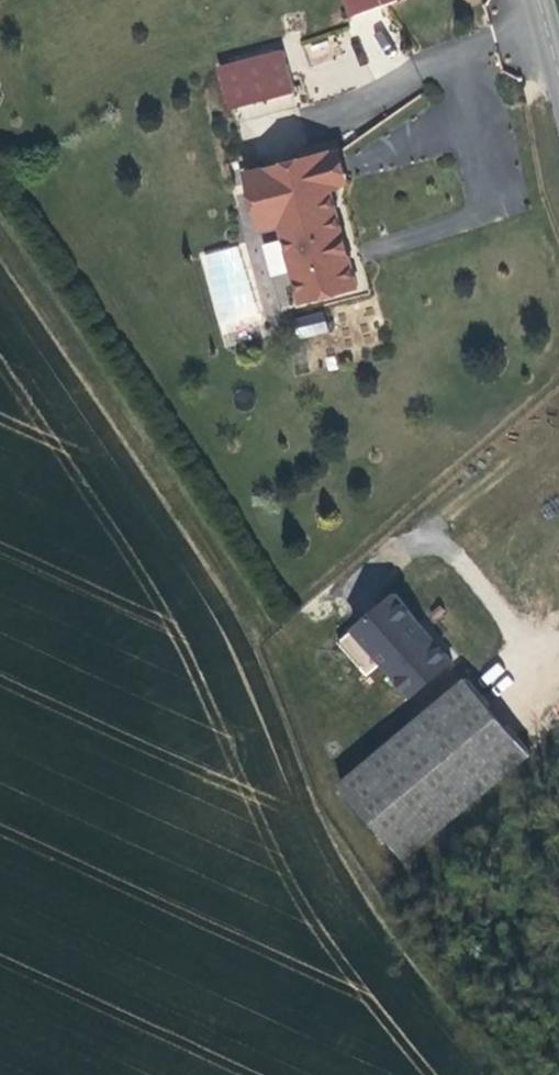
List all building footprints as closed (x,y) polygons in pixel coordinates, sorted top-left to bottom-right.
[(354,25),(421,2),(421,0),(346,0),(354,25)] [(286,62),(236,74),(246,113),(247,118),(312,100),(301,58),(286,62)] [(233,117),(246,113),(236,74),(286,62),(285,59),(222,75),(233,117)] [(356,174),(346,136),(335,139),(346,177),(356,174)] [(365,276),(338,179),(346,177),(335,139),(254,161),(265,200),(282,195),(287,212),(309,291),(365,276)] [(287,212),(282,195),(265,200),(269,217),(287,212)] [(298,340),(328,332),(322,311),(292,319),(298,340)] [(385,601),(344,635),(402,698),(444,665),(424,643),(419,647),(404,629),(408,626),(385,601)] [(392,860),(520,757),(458,681),(330,784),(392,860)]
